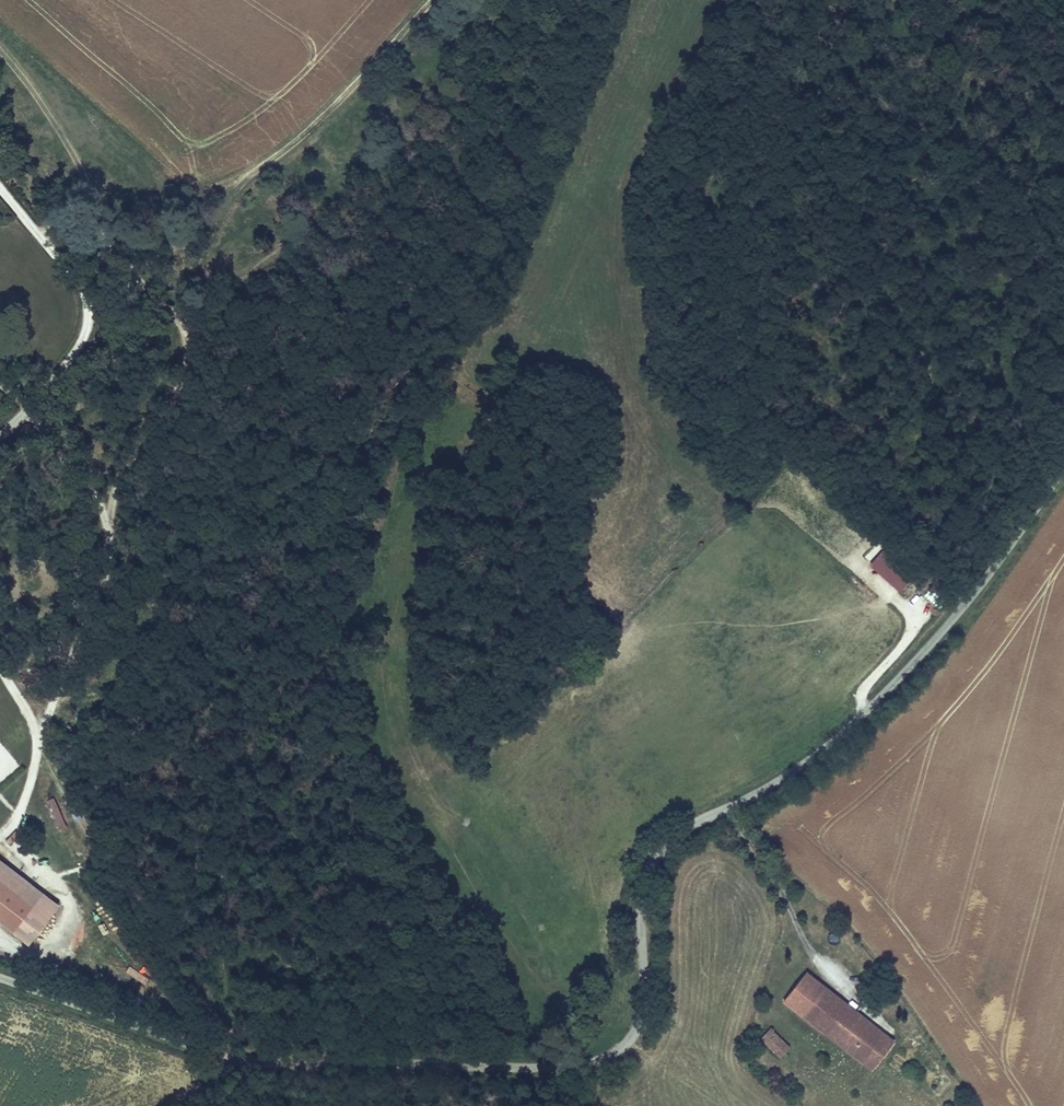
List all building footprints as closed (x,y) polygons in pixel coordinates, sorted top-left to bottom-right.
[(883,550),(879,554),(887,562),(891,558),(883,550)] [(900,592),(909,582),(887,562),(879,554),(870,565),(900,592)] [(6,711),(15,731),(21,728),(13,708),(6,711)] [(21,765),(0,741),(0,783),(21,765)] [(47,800),(59,830),(67,827),(54,797),(47,800)] [(29,946),(60,906),(0,861),(0,924),(29,946)] [(783,1002),(803,1017),(825,990),(804,975),(783,1002)] [(882,1057),(893,1043),(825,990),(803,1017),(861,1062),(871,1049),(882,1058),(882,1057)] [(779,1058),(788,1050),(768,1031),(759,1040),(779,1058)] [(861,1062),(872,1071),(882,1058),(871,1049),(861,1062)] [(908,1081),(899,1087),(906,1097),(914,1091),(908,1081)]
